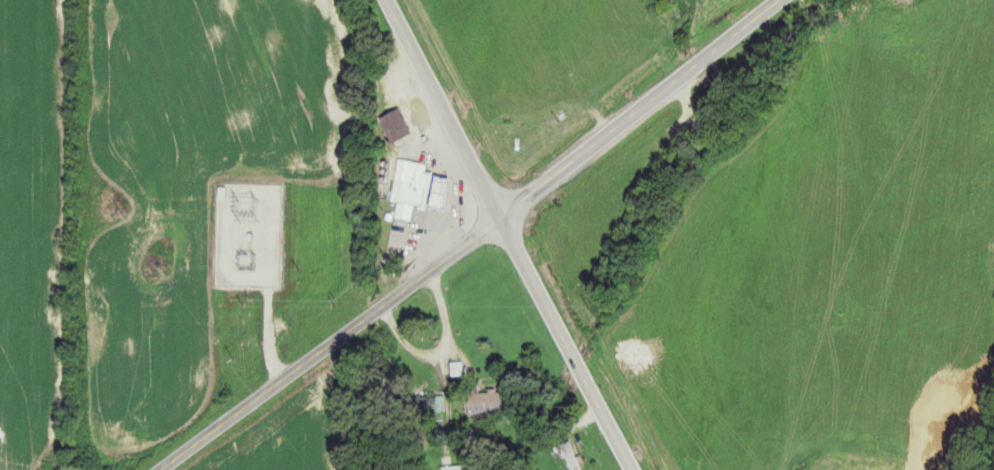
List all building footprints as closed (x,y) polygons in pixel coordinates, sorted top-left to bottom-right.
[(413,131),(396,107),(378,120),(395,144),(413,131)] [(391,202),(398,202),(396,219),(413,221),(416,206),(424,207),(431,165),(398,159),(391,202)] [(469,415),(513,415),(513,393),(494,393),(494,388),(469,388),(469,415)] [(444,412),(444,397),(411,397),(411,412),(444,412)] [(571,469),(582,469),(572,442),(563,445),(571,469)]
